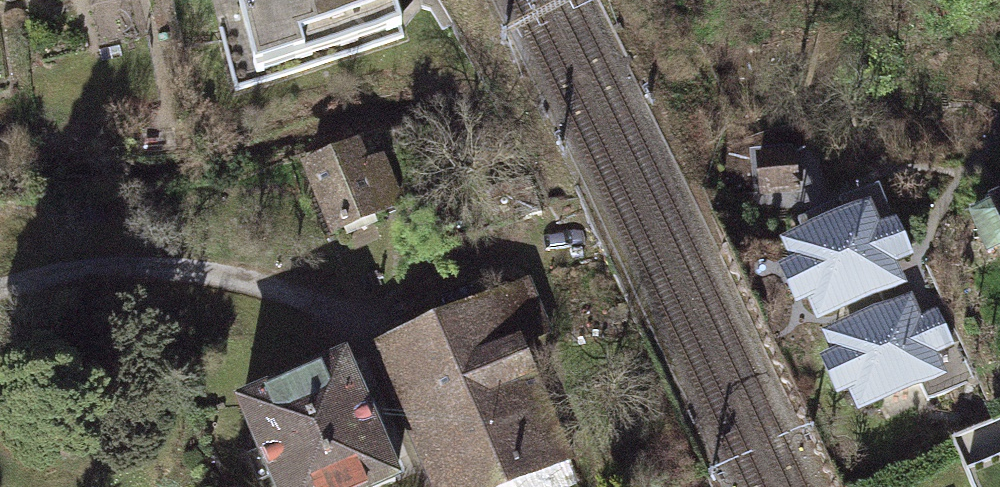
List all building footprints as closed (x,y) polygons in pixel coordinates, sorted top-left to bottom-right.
[(7,9),(44,0),(5,0),(7,9)] [(255,66),(391,31),(383,0),(238,0),(255,66)] [(359,133),(300,158),(333,235),(409,203),(385,148),(368,155),(359,133)] [(755,193),(800,187),(794,142),(749,148),(755,193)] [(981,205),(999,247),(999,196),(981,205)] [(873,210),(780,251),(792,277),(779,283),(794,317),(807,311),(820,339),(911,299),(901,277),(918,269),(898,224),(882,231),(873,210)] [(368,346),(428,486),(510,486),(567,461),(519,346),(546,334),(524,282),(368,346)] [(911,299),(820,339),(828,360),(814,366),(836,412),(846,407),(854,425),(944,382),(934,361),(954,352),(936,314),(920,322),(911,299)] [(225,411),(259,486),(395,486),(397,486),(342,360),(225,411)]
